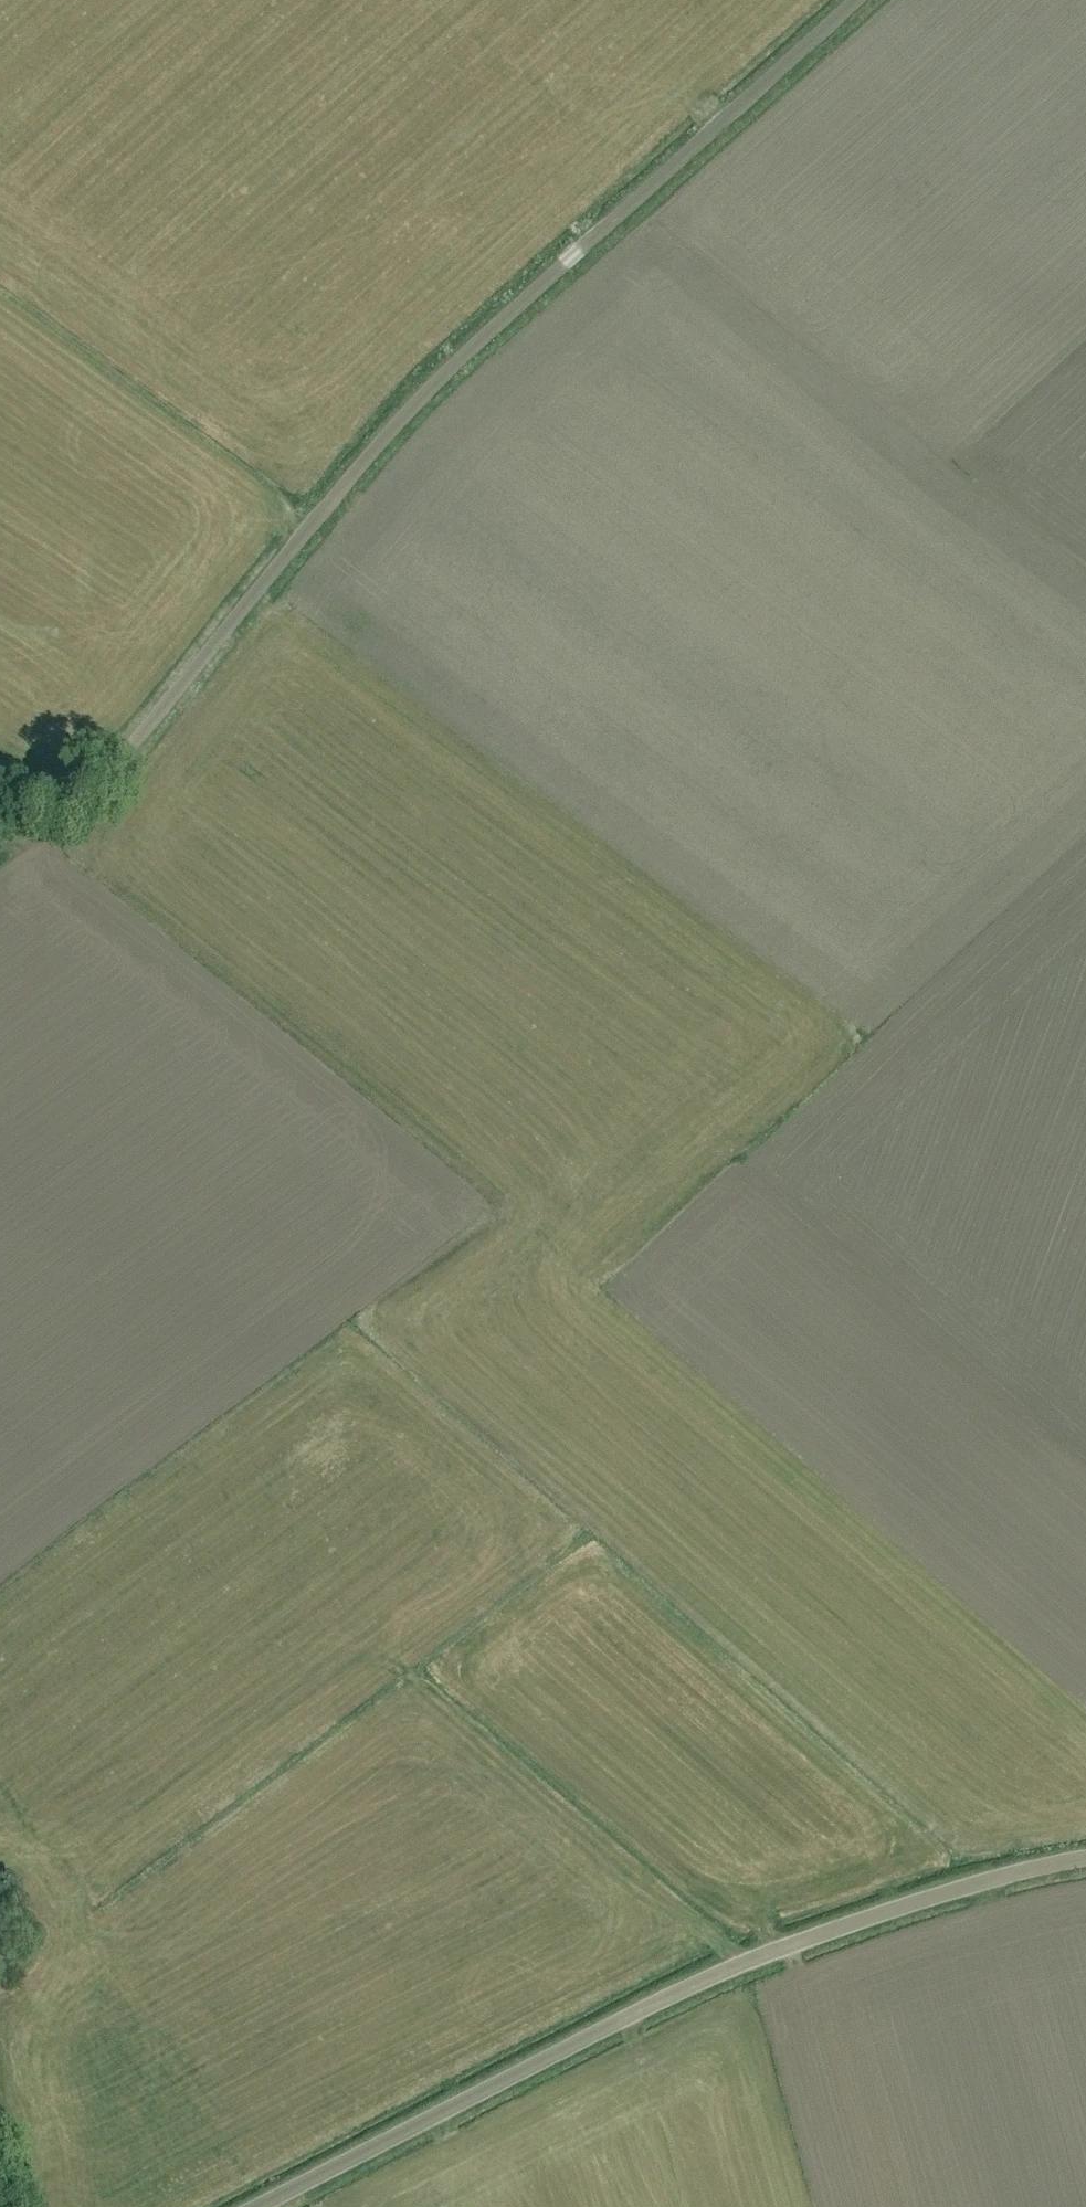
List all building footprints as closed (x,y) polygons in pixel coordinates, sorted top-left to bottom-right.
[(11,1947),(3,1933),(0,1934),(0,1952),(11,1947)]
